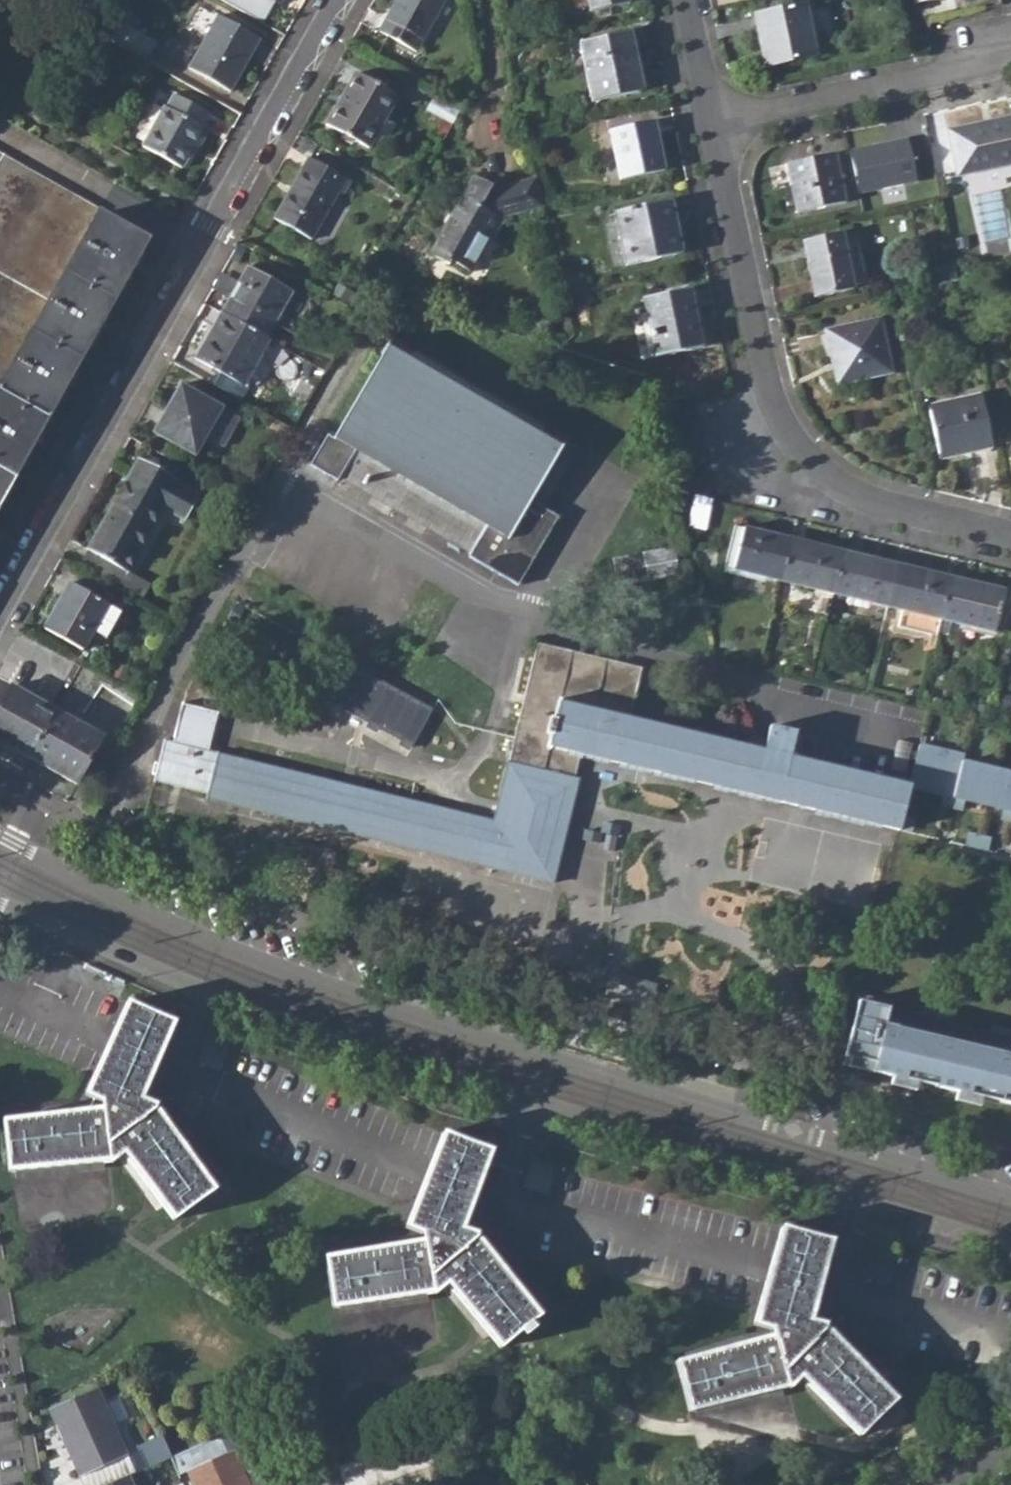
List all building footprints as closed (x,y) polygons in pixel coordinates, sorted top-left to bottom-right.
[(418,55),(450,0),(402,0),(382,35),(418,55)] [(590,4),(591,9),(629,0),(589,0),(590,4)] [(755,17),(766,68),(818,57),(806,6),(755,17)] [(163,34),(130,15),(116,42),(148,60),(163,34)] [(191,68),(233,92),(264,40),(221,16),(191,68)] [(582,39),(595,97),(644,87),(631,29),(582,39)] [(328,130),(370,153),(372,149),(386,125),(399,100),(358,77),(328,130)] [(183,167),(191,153),(205,129),(203,128),(211,114),(176,95),(169,108),(166,107),(144,146),(183,167)] [(462,115),(436,100),(429,113),(455,128),(462,115)] [(958,176),(1010,164),(1010,115),(949,129),(958,176)] [(611,126),(622,175),(665,167),(654,117),(611,126)] [(397,131),(386,125),(372,149),(383,155),(397,131)] [(210,131),(205,129),(191,153),(196,156),(210,131)] [(920,136),(924,152),(934,150),(930,134),(920,136)] [(909,136),(851,149),(860,193),(919,181),(909,136)] [(20,309),(29,285),(33,286),(51,236),(65,233),(83,183),(0,152),(0,314),(20,309)] [(786,163),(797,212),(847,201),(836,153),(786,163)] [(274,224),(313,246),(341,199),(344,201),(352,187),(310,163),(274,224)] [(454,264),(474,274),(492,241),(503,223),(546,212),(539,181),(492,192),(496,186),(479,177),(435,258),(452,267),(454,264)] [(618,210),(630,263),(683,252),(672,199),(618,210)] [(5,496),(30,452),(41,433),(65,391),(98,331),(105,318),(131,272),(139,259),(150,239),(101,211),(1,389),(0,392),(0,506),(5,496)] [(805,241),(818,296),(856,287),(856,283),(867,280),(858,243),(847,246),(844,232),(805,241)] [(941,284),(958,280),(956,266),(939,270),(941,284)] [(266,339),(267,340),(293,292),(249,267),(222,314),(266,339)] [(656,347),(658,354),(703,344),(691,287),(645,296),(648,311),(633,314),(641,350),(656,347)] [(240,384),(266,339),(222,314),(197,359),(221,373),(214,387),(239,401),(246,387),(240,384)] [(825,329),(837,384),(890,373),(878,318),(825,329)] [(568,435),(398,334),(333,442),(327,438),(308,469),(336,485),(338,482),(465,557),(463,560),(512,590),(553,522),(540,514),(526,505),(568,435)] [(154,434),(196,458),(206,439),(224,449),(240,420),(182,386),(154,434)] [(931,407),(940,450),(972,444),(973,449),(994,445),(982,390),(961,394),(962,400),(931,407)] [(568,435),(526,505),(540,514),(582,443),(568,435)] [(139,461),(88,553),(82,565),(142,600),(149,588),(126,575),(162,510),(184,522),(197,497),(176,486),(178,483),(139,461)] [(725,568),(780,581),(790,538),(736,525),(725,568)] [(780,581),(834,594),(844,551),(790,538),(780,581)] [(675,546),(615,558),(618,573),(648,567),(651,581),(681,575),(675,546)] [(834,594),(888,606),(898,564),(844,551),(834,594)] [(898,626),(937,636),(941,619),(951,577),(898,564),(888,606),(902,610),(898,626)] [(951,577),(941,619),(995,632),(1005,590),(951,577)] [(44,631),(83,653),(93,634),(105,641),(120,613),(70,585),(44,631)] [(579,754),(897,829),(900,817),(908,784),(789,756),(795,733),(770,727),(764,750),(629,718),(641,666),(536,642),(494,822),(203,753),(205,746),(209,747),(213,730),(209,729),(211,720),(215,721),(217,713),(197,709),(197,712),(178,707),(171,738),(173,739),(171,745),(163,743),(158,765),(154,764),(151,775),(155,776),(153,782),(207,795),(205,802),(552,884),(577,782),(573,781),(579,754)] [(322,694),(411,746),(435,706),(345,653),(322,694)] [(29,759),(56,712),(12,687),(0,709),(0,743),(29,759)] [(29,759),(77,787),(103,738),(56,712),(29,759)] [(962,761),(964,753),(918,742),(908,786),(942,794),(940,803),(962,808),(964,799),(1003,808),(1001,817),(1010,819),(1010,772),(962,761)] [(900,817),(897,829),(909,832),(911,820),(900,817)] [(965,845),(986,850),(989,839),(968,834),(965,845)] [(842,1064),(1010,1104),(1010,1030),(991,1025),(990,1033),(952,1024),(954,1017),(921,1009),(919,1016),(888,1008),(890,1001),(859,994),(842,1064)] [(115,1140),(174,1220),(213,1192),(153,1112),(141,1121),(134,1118),(174,1024),(130,1006),(90,1098),(101,1103),(103,1116),(4,1126),(11,1173),(108,1161),(106,1146),(115,1140)] [(209,1036),(201,1061),(223,1068),(231,1043),(209,1036)] [(439,1272),(499,1350),(536,1322),(474,1243),(464,1251),(454,1248),(490,1155),(445,1137),(409,1230),(422,1235),(423,1247),(325,1261),(331,1307),(431,1292),(429,1280),(439,1272)] [(830,1250),(787,1236),(767,1334),(756,1354),(691,1375),(703,1414),(792,1388),(813,1392),(868,1445),(897,1406),(826,1346),(817,1331),(830,1250)] [(50,1409),(79,1477),(128,1456),(99,1388),(50,1409)] [(984,1438),(1000,1431),(997,1424),(980,1431),(982,1435),(984,1438)] [(231,1452),(225,1455),(216,1435),(169,1457),(180,1481),(182,1484),(247,1484),(231,1452)] [(137,1446),(146,1466),(151,1465),(169,1457),(159,1436),(137,1446)] [(231,1452),(247,1484),(262,1484),(244,1446),(231,1452)] [(365,1478),(367,1484),(434,1484),(441,1482),(427,1452),(365,1478)] [(127,1475),(105,1484),(132,1484),(127,1475)]
